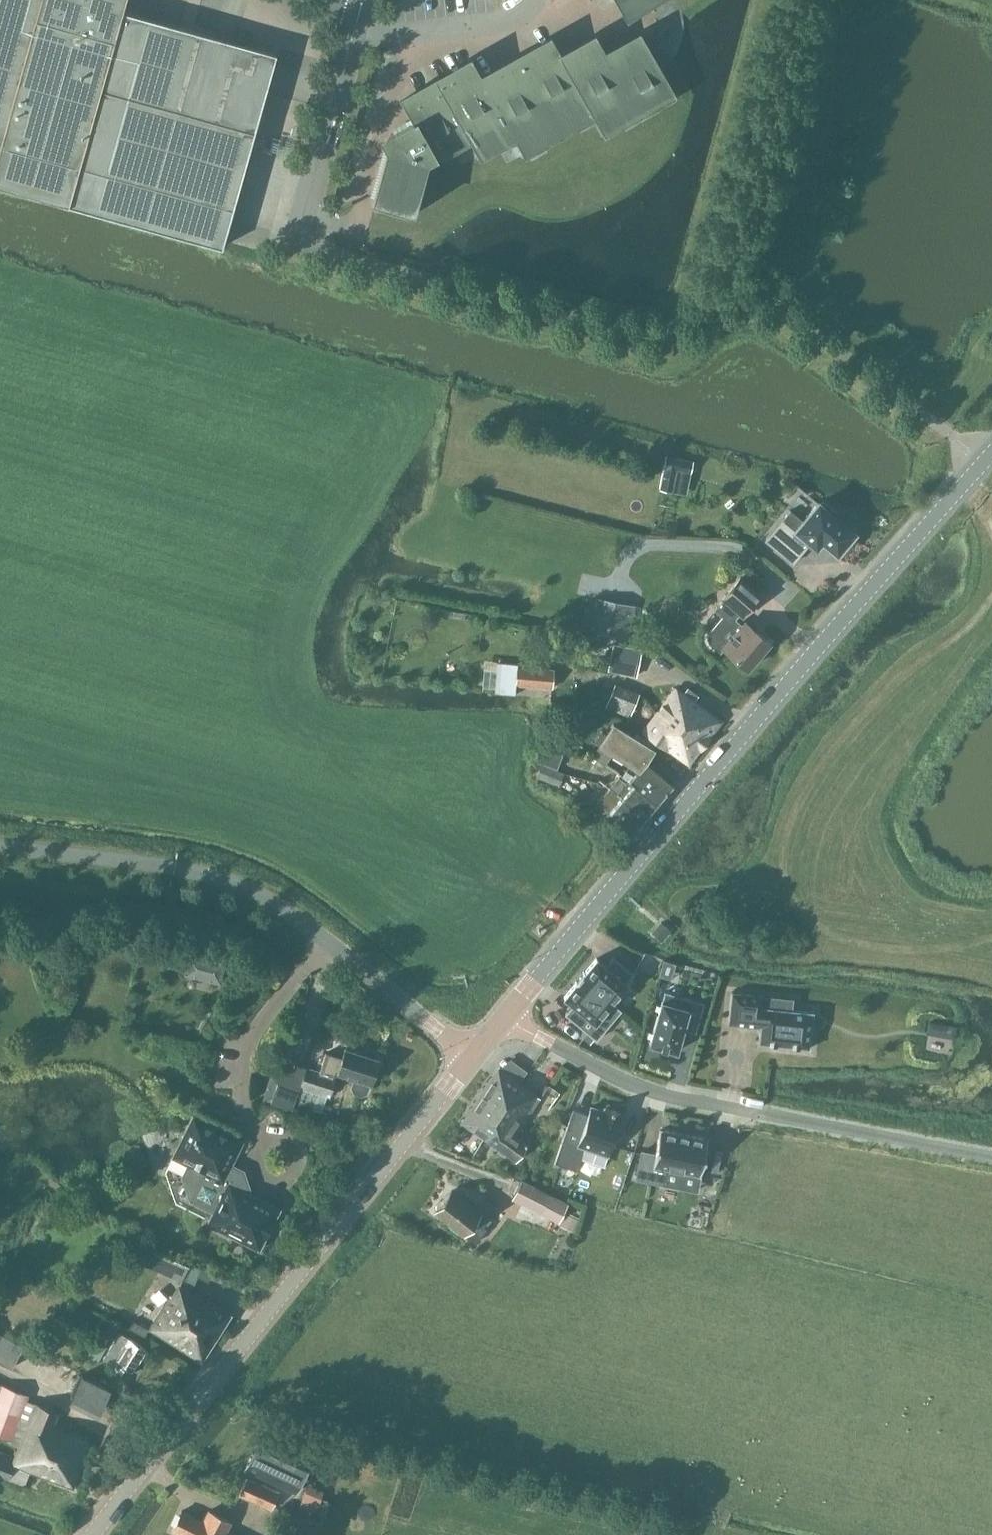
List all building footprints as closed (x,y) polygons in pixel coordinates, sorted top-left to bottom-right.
[(223,244),(224,241),(233,208),(255,130),(265,91),(276,53),(237,42),(193,30),(180,26),(122,10),(125,0),(0,0),(0,182),(223,244)] [(634,12),(631,14),(632,16),(661,0),(627,0),(634,12)] [(372,207),(374,208),(377,199),(410,209),(408,217),(410,218),(426,160),(433,157),(434,160),(437,158),(436,157),(469,139),(479,158),(481,156),(481,155),(514,137),(524,155),(526,154),(525,153),(593,115),(603,134),(606,132),(605,131),(673,94),(673,95),(675,93),(643,35),(640,36),(642,39),(609,58),(598,37),(596,38),(597,42),(565,60),(553,39),(551,40),(553,44),(485,81),(474,61),(471,62),(473,65),(440,83),(439,80),(438,81),(436,81),(438,85),(405,103),(404,100),(402,101),(413,122),(398,130),(391,134),(392,135),(372,207)] [(677,469),(691,472),(693,461),(667,455),(664,467),(663,475),(675,477),(677,469)] [(818,502),(803,520),(790,510),(765,540),(793,563),(810,543),(816,548),(822,541),(837,554),(855,532),(835,516),(837,512),(823,500),(820,503),(818,502)] [(706,635),(707,639),(707,640),(710,644),(719,652),(722,648),(746,668),(768,641),(748,625),(746,628),(734,618),(739,613),(742,615),(759,595),(739,577),(721,598),(722,599),(713,609),(721,616),(709,631),(706,635)] [(597,598),(590,630),(629,637),(635,606),(597,598)] [(364,637),(358,636),(355,653),(362,654),(364,637)] [(614,644),(612,653),(640,659),(642,649),(614,644)] [(519,663),(498,661),(485,660),(483,686),(495,687),(495,693),(516,695),(517,685),(518,665),(519,663)] [(518,665),(517,685),(552,688),(554,668),(518,665)] [(629,717),(632,711),(639,693),(616,684),(606,708),(629,717)] [(684,692),(677,687),(674,688),(642,732),(685,763),(688,765),(721,719),(695,700),(699,695),(687,687),(684,692)] [(563,713),(582,717),(583,710),(564,706),(563,713)] [(621,774),(628,779),(656,803),(672,784),(644,760),(652,750),(614,724),(600,745),(593,756),(605,764),(612,753),(627,763),(624,768),(625,768),(621,774)] [(547,740),(545,746),(564,752),(566,746),(547,740)] [(564,754),(543,745),(536,760),(558,769),(564,754)] [(593,756),(590,761),(602,769),(605,764),(593,756)] [(553,768),(542,763),(536,776),(559,786),(565,773),(553,768)] [(586,786),(599,791),(607,772),(594,767),(586,786)] [(619,777),(610,787),(644,817),(656,803),(628,779),(626,782),(619,777)] [(632,831),(644,817),(610,787),(598,801),(632,831)] [(662,939),(670,929),(663,923),(655,933),(662,939)] [(221,984),(226,963),(190,954),(185,974),(221,984)] [(595,960),(585,972),(584,972),(583,973),(584,974),(581,978),(611,1003),(612,1003),(626,986),(628,984),(626,983),(632,975),(634,973),(632,972),(615,958),(613,957),(612,958),(606,966),(598,960),(597,958),(595,960)] [(620,1009),(612,1003),(611,1003),(581,978),(577,982),(576,981),(576,982),(576,983),(566,995),(564,997),(566,998),(574,1004),(567,1012),(566,1014),(567,1015),(568,1015),(595,1038),(597,1039),(598,1038),(620,1012),(621,1010),(620,1009)] [(650,1044),(677,1051),(684,1028),(695,1032),(704,1003),(665,991),(650,1044)] [(813,1013),(764,1007),(765,995),(732,992),(729,1023),(761,1027),(759,1043),(809,1048),(813,1013)] [(950,1025),(931,1022),(929,1034),(942,1036),(949,1031),(950,1025)] [(308,1066),(307,1067),(285,1060),(272,1103),(293,1110),(295,1103),(313,1109),(318,1092),(333,1096),(339,1077),(336,1076),(337,1072),(357,1077),(354,1087),(356,1092),(363,1094),(368,1091),(371,1082),(372,1082),(379,1058),(347,1049),(344,1059),(326,1053),(321,1070),(308,1066)] [(541,1099),(520,1083),(501,1069),(493,1078),(492,1078),(462,1123),(484,1138),(516,1161),(528,1144),(515,1135),(541,1099)] [(563,1139),(555,1162),(577,1170),(585,1147),(608,1155),(621,1117),(591,1107),(588,1115),(573,1109),(563,1139)] [(194,1116),(174,1156),(194,1167),(186,1184),(191,1201),(214,1212),(208,1224),(259,1250),(279,1209),(247,1193),(249,1189),(244,1175),(229,1167),(243,1141),(194,1116)] [(661,1129),(656,1154),(642,1151),(636,1178),(663,1183),(667,1168),(701,1175),(708,1139),(661,1129)] [(512,1198),(512,1199),(558,1222),(568,1202),(565,1201),(521,1180),(512,1198)] [(439,1207),(436,1212),(464,1234),(475,1243),(486,1228),(483,1226),(498,1207),(485,1197),(477,1207),(464,1197),(462,1200),(451,1192),(444,1201),(442,1200),(439,1204),(439,1207)] [(568,1213),(562,1225),(573,1230),(579,1218),(568,1213)] [(150,1331),(202,1364),(231,1317),(183,1286),(175,1298),(172,1296),(150,1331)] [(147,1349),(119,1332),(103,1358),(130,1375),(147,1349)] [(13,1367),(24,1346),(0,1333),(0,1361),(13,1367)] [(110,1389),(82,1375),(71,1398),(99,1412),(110,1389)] [(22,1447),(38,1407),(27,1403),(30,1395),(0,1384),(0,1436),(12,1440),(12,1442),(10,1441),(10,1443),(22,1447)] [(38,1407),(22,1447),(18,1458),(0,1451),(0,1475),(25,1484),(30,1471),(75,1489),(89,1454),(85,1452),(89,1440),(59,1428),(63,1417),(38,1407)] [(245,1468),(295,1492),(311,1459),(260,1435),(245,1468)] [(308,1494),(324,1501),(332,1482),(316,1475),(308,1494)] [(209,1511),(204,1522),(182,1511),(173,1530),(182,1534),(236,1534),(227,1530),(231,1522),(209,1511)]
